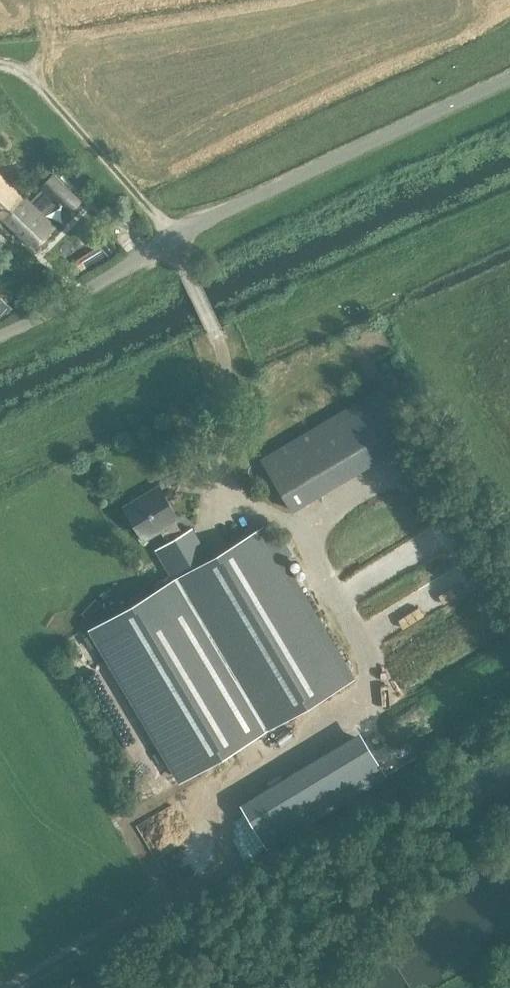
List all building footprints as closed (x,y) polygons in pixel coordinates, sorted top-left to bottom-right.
[(2,216),(34,248),(55,227),(45,216),(58,202),(45,191),(42,188),(29,201),(24,196),(22,198),(0,176),(0,215),(2,216)] [(57,179),(45,191),(58,202),(65,209),(65,208),(74,198),(75,196),(57,179)] [(278,448),(261,458),(292,510),(309,500),(278,448)] [(159,528),(167,542),(182,533),(174,519),(178,517),(159,486),(124,507),(142,538),(159,528)] [(151,594),(89,631),(177,778),(178,780),(266,727),(351,677),(262,527),(210,558),(192,528),(182,533),(167,542),(156,549),(174,581),(151,594)] [(130,790),(138,794),(143,785),(135,781),(130,790)]
